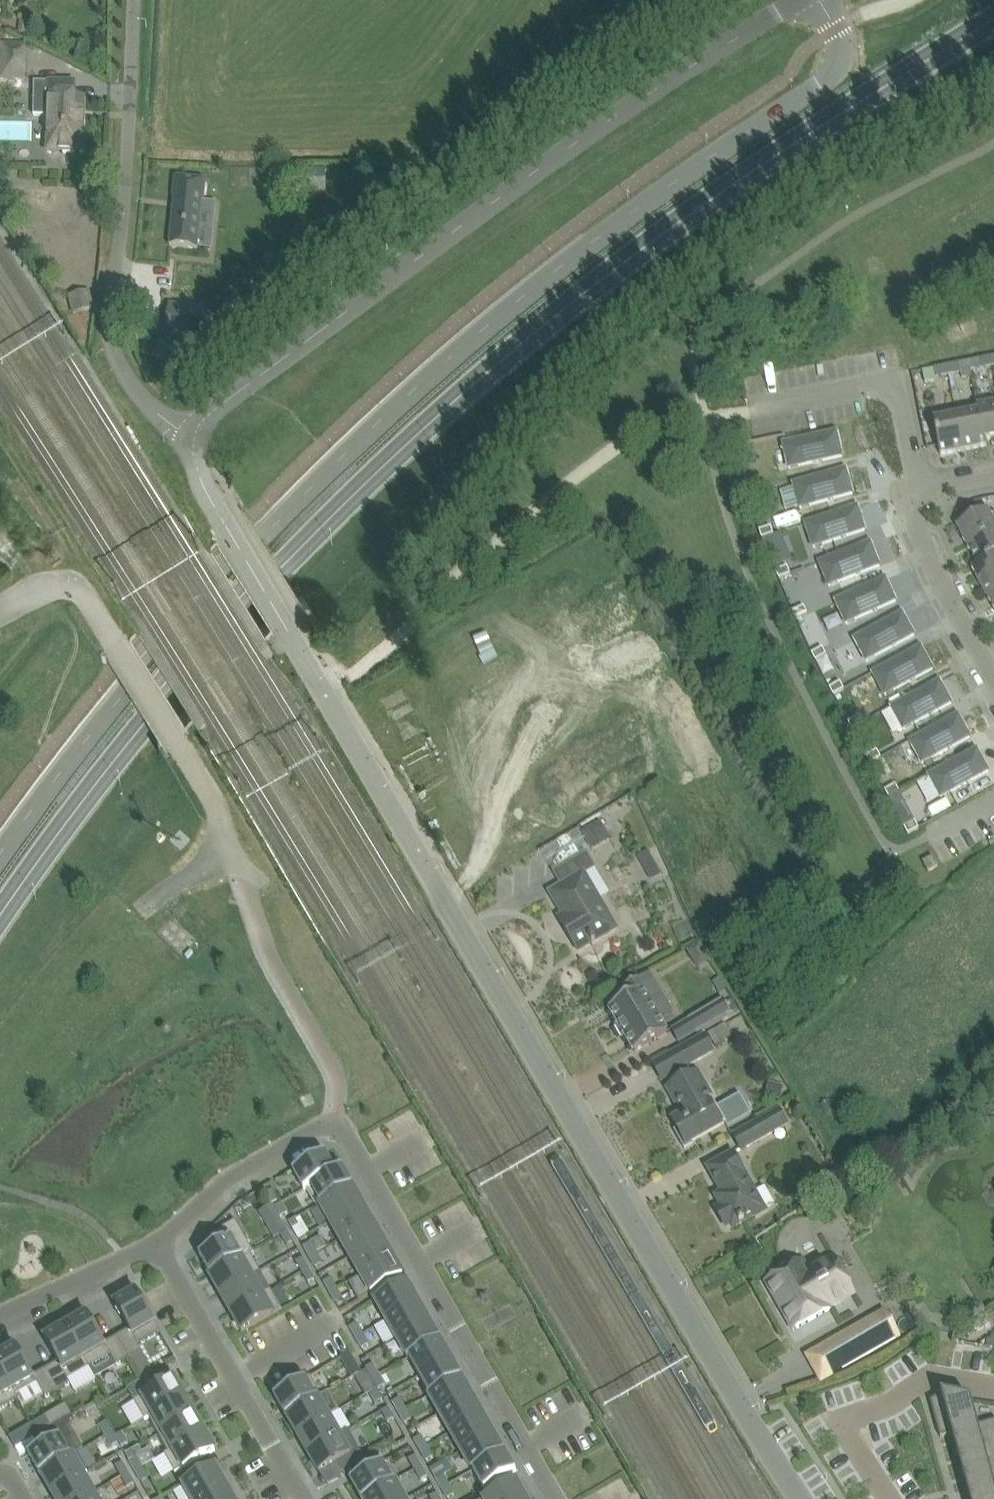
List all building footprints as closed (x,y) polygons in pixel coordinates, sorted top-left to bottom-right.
[(0,73),(0,79),(27,80),(28,43),(1,42),(0,73)] [(84,153),(85,117),(85,99),(75,98),(75,83),(35,82),(34,116),(49,116),(48,144),(64,144),(64,153),(84,153)] [(203,200),(204,200),(206,180),(176,177),(174,197),(175,197),(170,246),(198,249),(198,248),(203,200)] [(203,339),(207,309),(170,305),(166,335),(203,339)] [(981,368),(993,366),(992,357),(980,359),(981,368)] [(961,372),(960,363),(947,366),(949,375),(961,372)] [(937,377),(949,375),(947,366),(935,368),(937,377)] [(935,368),(924,370),(926,383),(937,381),(937,377),(935,368)] [(993,438),(993,403),(977,406),(979,412),(980,412),(985,440),(987,440),(993,438)] [(988,446),(987,440),(985,440),(980,412),(979,412),(958,416),(964,450),(988,446)] [(964,450),(958,416),(934,421),(941,455),(964,450)] [(837,432),(784,444),(790,468),(843,456),(837,432)] [(847,470),(794,484),(801,508),(853,494),(847,470)] [(755,487),(743,489),(745,497),(757,494),(755,487)] [(858,507),(806,524),(814,547),(866,530),(858,507)] [(968,544),(993,530),(993,520),(988,509),(958,525),(968,544)] [(772,527),(760,531),(763,538),(774,535),(772,527)] [(968,544),(978,563),(973,566),(974,567),(993,556),(993,530),(968,544)] [(871,543),(820,563),(829,586),(880,566),(871,543)] [(974,567),(978,576),(977,576),(982,586),(993,580),(993,556),(974,567)] [(788,567),(777,571),(779,579),(791,574),(788,567)] [(886,578),(836,601),(847,623),(896,601),(886,578)] [(993,604),(993,580),(982,586),(988,596),(989,595),(993,605),(993,604)] [(804,606),(793,611),(797,619),(808,614),(804,606)] [(903,613),(855,639),(867,661),(915,635),(903,613)] [(921,647),(874,673),(886,695),(933,669),(921,647)] [(823,648),(812,653),(816,661),(827,655),(823,648)] [(940,681),(892,707),(904,729),(952,703),(940,681)] [(841,682),(830,688),(834,695),(845,689),(841,682)] [(859,716),(848,722),(852,729),(863,723),(859,716)] [(958,716),(911,741),(923,763),(971,737),(958,716)] [(877,750),(867,756),(871,763),(881,757),(877,750)] [(977,750),(929,776),(941,797),(989,771),(977,750)] [(896,785),(885,790),(889,798),(900,792),(896,785)] [(601,821),(582,832),(592,849),(593,850),(612,838),(601,821)] [(915,821),(904,826),(908,834),(919,828),(915,821)] [(585,875),(597,868),(588,851),(553,872),(562,887),(551,893),(566,917),(560,920),(577,949),(591,942),(593,947),(597,945),(595,942),(617,929),(585,875)] [(648,851),(637,858),(643,867),(654,861),(648,851)] [(933,857),(923,862),(929,871),(938,866),(933,857)] [(654,982),(649,974),(622,990),(627,998),(610,1009),(616,1019),(619,1024),(615,1026),(622,1038),(626,1036),(635,1052),(668,1032),(661,1021),(642,989),(654,982)] [(689,1019),(697,1034),(732,1013),(723,999),(689,1019)] [(718,1028),(708,1033),(715,1046),(725,1041),(718,1028)] [(705,1036),(670,1055),(678,1071),(713,1051),(705,1036)] [(726,1123),(726,1121),(719,1109),(705,1084),(695,1067),(690,1070),(672,1080),(675,1085),(668,1089),(679,1108),(682,1107),(685,1112),(680,1116),(683,1121),(681,1122),(676,1125),(679,1129),(675,1131),(685,1149),(693,1144),(692,1142),(726,1123)] [(772,1082),(768,1095),(781,1098),(784,1086),(772,1082)] [(787,1124),(779,1110),(734,1136),(742,1150),(787,1124)] [(304,1190),(343,1168),(342,1167),(336,1171),(325,1153),(293,1171),(304,1190)] [(764,1210),(747,1180),(743,1173),(744,1172),(733,1154),(709,1168),(723,1193),(717,1197),(722,1206),(717,1209),(727,1227),(732,1224),(734,1227),(739,1224),(740,1225),(745,1222),(745,1221),(764,1210)] [(911,1154),(901,1160),(907,1170),(917,1164),(911,1154)] [(317,1206),(353,1186),(343,1168),(304,1190),(305,1191),(307,1189),(317,1206)] [(353,1186),(317,1206),(318,1207),(321,1205),(330,1222),(362,1204),(352,1187),(353,1186)] [(265,1194),(271,1204),(278,1200),(272,1190),(265,1194)] [(281,1217),(288,1213),(282,1203),(275,1207),(281,1217)] [(340,1240),(372,1221),(362,1204),(330,1222),(340,1240)] [(290,1222),(295,1232),(302,1228),(297,1218),(290,1222)] [(209,1275),(210,1275),(253,1251),(236,1221),(210,1236),(216,1246),(200,1255),(211,1274),(209,1275)] [(282,1221),(269,1229),(274,1239),(281,1235),(288,1231),(284,1225),(282,1221)] [(372,1221),(340,1240),(350,1257),(382,1239),(372,1221)] [(288,1231),(281,1235),(287,1245),(294,1241),(288,1231)] [(360,1275),(392,1257),(382,1239),(350,1257),(360,1275)] [(304,1247),(310,1257),(317,1253),(311,1243),(304,1247)] [(253,1252),(253,1251),(210,1275),(221,1294),(260,1272),(250,1253),(253,1252)] [(317,1253),(310,1257),(316,1267),(323,1264),(317,1253)] [(778,1296),(797,1329),(831,1309),(830,1308),(855,1294),(834,1256),(804,1273),(799,1263),(766,1282),(775,1298),(778,1296)] [(360,1275),(371,1294),(403,1276),(392,1257),(360,1275)] [(296,1262),(302,1272),(309,1268),(303,1258),(296,1262)] [(315,1279),(309,1268),(302,1272),(308,1283),(315,1279)] [(221,1294),(231,1313),(271,1290),(261,1272),(260,1272),(221,1294)] [(324,1282),(330,1292),(337,1289),(331,1278),(324,1282)] [(386,1320),(418,1302),(407,1283),(375,1301),(386,1320)] [(343,1299),(337,1289),(330,1292),(336,1303),(343,1299)] [(129,1330),(117,1337),(129,1358),(141,1351),(138,1346),(160,1333),(137,1291),(133,1293),(131,1290),(117,1298),(119,1301),(114,1304),(129,1330)] [(271,1290),(231,1313),(242,1333),(282,1310),(271,1290)] [(418,1302),(386,1320),(397,1339),(429,1321),(418,1302)] [(886,1313),(829,1345),(843,1369),(900,1337),(886,1313)] [(66,1326),(90,1368),(111,1355),(117,1366),(129,1358),(117,1337),(105,1344),(87,1314),(66,1326)] [(429,1321),(397,1339),(408,1359),(409,1358),(409,1357),(440,1340),(439,1339),(429,1321)] [(350,1328),(356,1338),(363,1334),(357,1324),(350,1328)] [(58,1363),(46,1369),(58,1391),(70,1384),(68,1380),(90,1368),(66,1326),(44,1338),(58,1363)] [(363,1334),(356,1338),(362,1348),(369,1344),(363,1334)] [(409,1358),(420,1376),(452,1358),(441,1338),(439,1339),(440,1340),(409,1357),(409,1358)] [(58,1391),(46,1369),(33,1376),(16,1346),(0,1355),(0,1366),(17,1396),(37,1384),(45,1398),(58,1391)] [(452,1358),(420,1376),(430,1394),(429,1395),(429,1396),(462,1377),(452,1358)] [(362,1373),(355,1362),(347,1368),(353,1378),(362,1373)] [(372,1378),(379,1374),(373,1364),(366,1368),(372,1378)] [(17,1396),(0,1366),(0,1411),(19,1400),(17,1396)] [(379,1374),(372,1378),(378,1389),(385,1385),(379,1374)] [(274,1397),(286,1417),(321,1396),(310,1376),(274,1397)] [(472,1396),(462,1378),(463,1377),(462,1377),(429,1396),(440,1414),(472,1396)] [(134,1401),(145,1420),(185,1397),(174,1378),(134,1401)] [(371,1380),(361,1386),(366,1395),(370,1393),(377,1389),(371,1380)] [(383,1400),(377,1389),(370,1393),(376,1404),(383,1400)] [(941,1394),(931,1401),(940,1436),(993,1422),(993,1421),(978,1425),(971,1400),(941,1394)] [(322,1397),(321,1396),(286,1417),(287,1417),(297,1435),(329,1417),(319,1399),(322,1397)] [(440,1414),(451,1433),(483,1415),(472,1396),(440,1414)] [(195,1415),(185,1397),(145,1420),(145,1421),(149,1418),(159,1435),(195,1415)] [(393,1403),(399,1413),(406,1409),(400,1399),(393,1403)] [(50,1428),(72,1415),(66,1405),(44,1417),(50,1428)] [(388,1422),(395,1418),(389,1407),(382,1412),(388,1422)] [(406,1409),(399,1413),(405,1423),(412,1419),(406,1409)] [(195,1415),(159,1435),(169,1452),(164,1454),(165,1455),(205,1432),(195,1415)] [(461,1452),(493,1434),(483,1415),(451,1433),(461,1452)] [(348,1431),(348,1430),(339,1434),(329,1417),(297,1435),(308,1453),(348,1431)] [(99,1426),(105,1436),(113,1432),(106,1422),(99,1426)] [(940,1436),(941,1437),(952,1434),(957,1452),(993,1441),(993,1422),(940,1436)] [(45,1445),(29,1454),(40,1474),(77,1453),(84,1449),(72,1429),(71,1430),(67,1423),(51,1432),(55,1439),(45,1445)] [(348,1431),(308,1453),(319,1473),(337,1463),(344,1475),(366,1462),(359,1450),(348,1431)] [(113,1432),(105,1436),(111,1447),(119,1443),(113,1432)] [(215,1451),(205,1432),(165,1455),(175,1474),(215,1451)] [(115,1437),(121,1447),(128,1443),(122,1433),(115,1437)] [(472,1471),(505,1452),(505,1451),(504,1452),(493,1434),(461,1452),(472,1471)] [(414,1440),(420,1450),(427,1447),(421,1436),(414,1440)] [(957,1452),(962,1470),(993,1461),(993,1441),(957,1452)] [(433,1457),(427,1447),(420,1450),(426,1461),(433,1457)] [(473,1471),(474,1471),(485,1490),(516,1471),(505,1452),(472,1471),(473,1471)] [(77,1453),(40,1474),(40,1475),(41,1474),(52,1492),(87,1472),(77,1453)] [(409,1460),(415,1470),(422,1466),(416,1456),(409,1460)] [(135,1472),(142,1468),(136,1458),(129,1462),(135,1472)] [(962,1470),(967,1489),(993,1481),(993,1461),(962,1470)] [(122,1477),(129,1473),(123,1462),(116,1466),(122,1477)] [(395,1481),(394,1481),(393,1481),(383,1462),(351,1481),(361,1498),(364,1498),(395,1481)] [(441,1463),(431,1469),(436,1478),(443,1474),(446,1472),(441,1463)] [(191,1498),(201,1498),(226,1485),(215,1466),(183,1485),(191,1498)] [(422,1466),(415,1470),(421,1480),(428,1476),(422,1466)] [(142,1468),(135,1472),(141,1482),(148,1478),(142,1468)] [(94,1493),(84,1475),(88,1473),(87,1472),(52,1492),(55,1498),(83,1498),(94,1493)] [(129,1473),(122,1477),(128,1487),(135,1483),(129,1473)] [(436,1478),(442,1488),(448,1484),(443,1474),(436,1478)] [(395,1481),(364,1498),(405,1498),(395,1481)] [(516,1481),(488,1497),(484,1498),(526,1498),(516,1481)] [(967,1489),(970,1498),(993,1498),(993,1481),(967,1489)] [(448,1484),(442,1488),(448,1498),(454,1494),(448,1484)] [(226,1485),(201,1498),(234,1498),(226,1485)]
